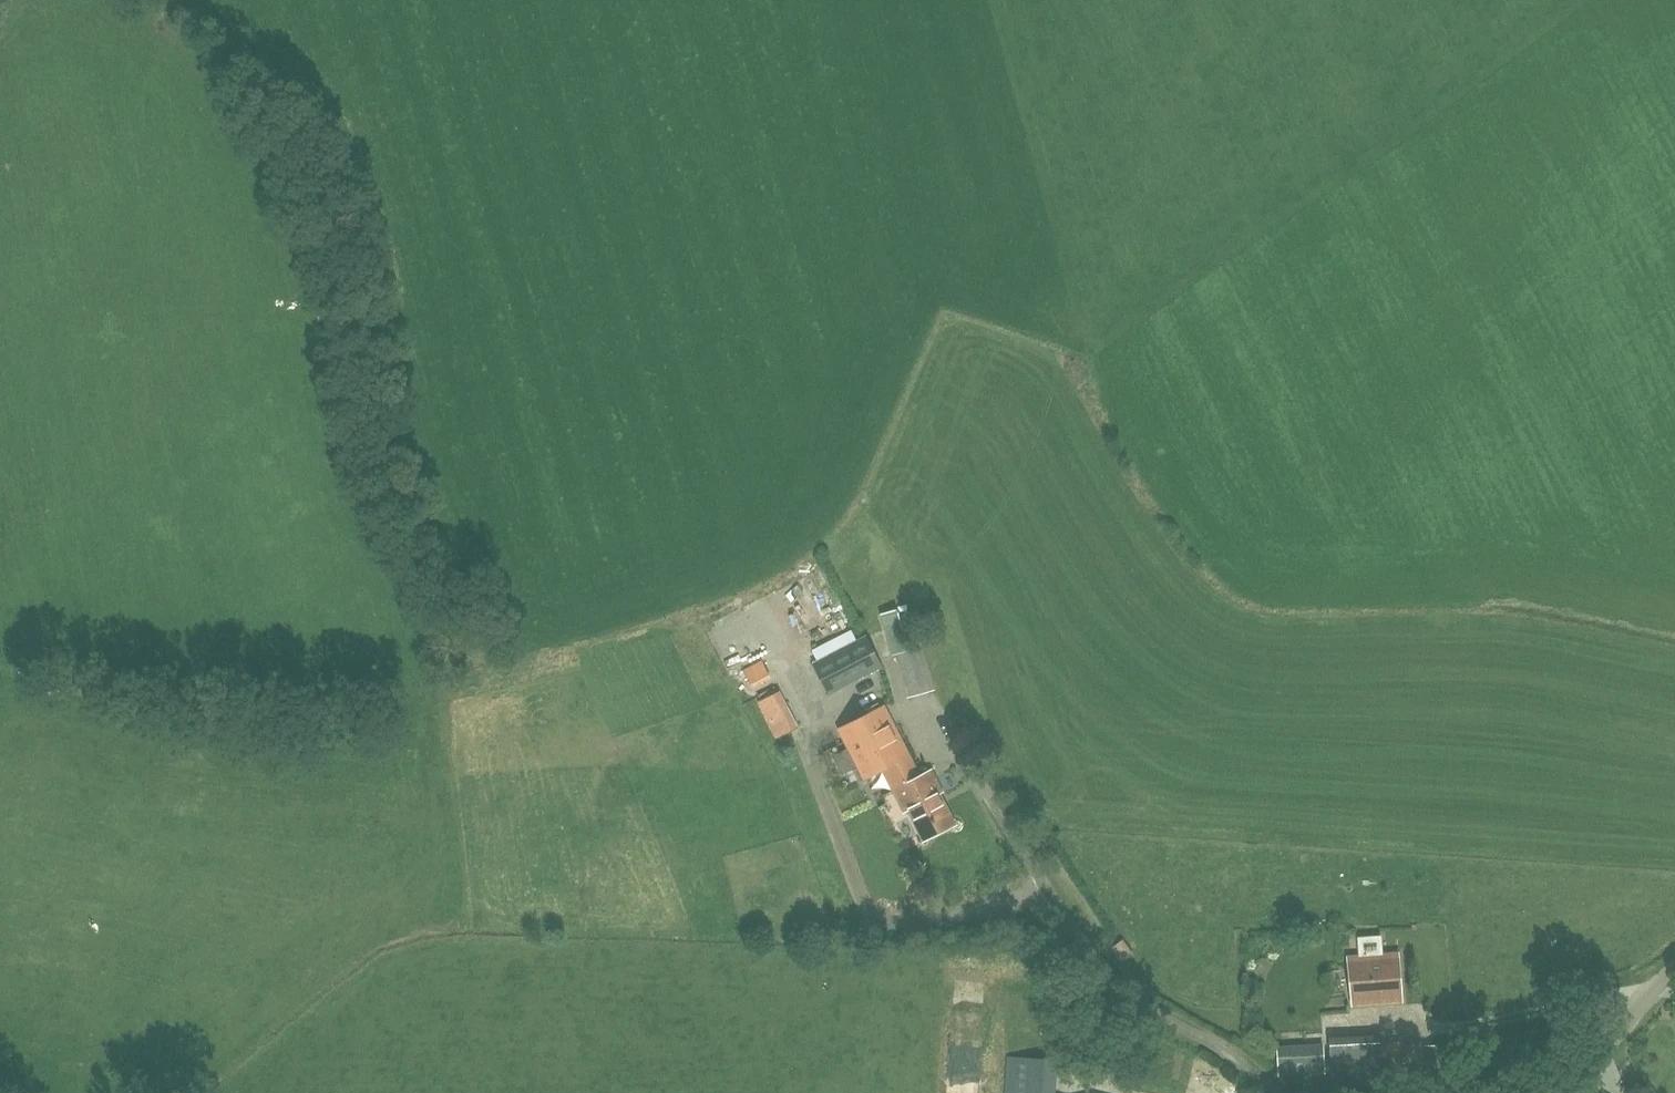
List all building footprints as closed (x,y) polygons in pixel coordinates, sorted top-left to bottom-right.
[(907,652),(897,654),(909,697),(935,690),(923,647),(916,623),(900,628),(907,652)] [(866,638),(811,665),(828,698),(882,670),(866,638)] [(763,702),(780,740),(803,729),(787,692),(763,702)] [(882,768),(893,790),(919,777),(919,776),(883,707),(839,729),(864,778),(882,768)] [(919,777),(893,790),(904,812),(907,810),(923,841),(954,825),(939,794),(941,793),(930,771),(919,776),(919,777)] [(1402,1001),(1399,954),(1349,958),(1352,1005),(1402,1001)] [(1452,1089),(1449,1042),(1423,1044),(1426,1090),(1452,1089)] [(1322,1046),(1278,1049),(1279,1072),(1323,1069),(1322,1046)]
